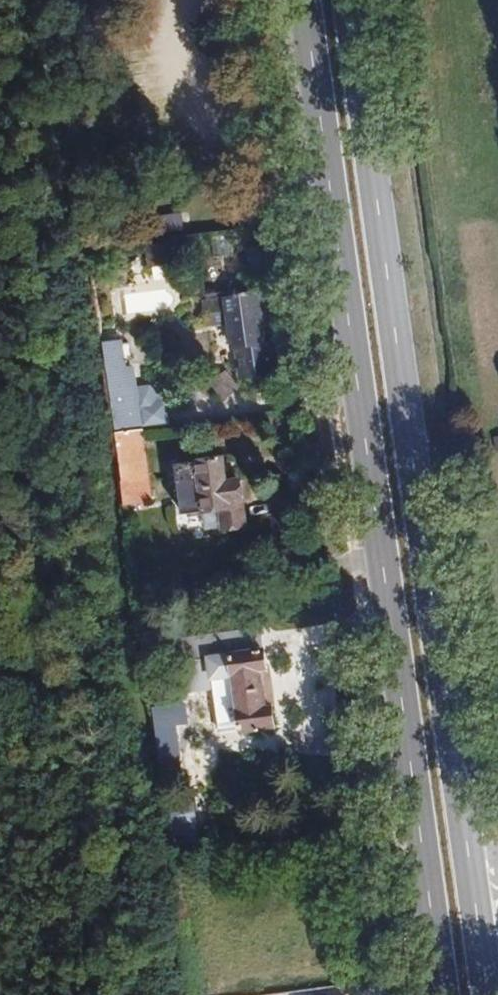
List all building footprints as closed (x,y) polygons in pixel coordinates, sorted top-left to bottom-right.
[(232,349),(236,348),(240,379),(270,374),(258,293),(225,298),(228,324),(232,349)] [(206,301),(209,326),(228,324),(225,298),(206,301)] [(111,395),(131,392),(123,339),(103,342),(111,395)] [(126,506),(153,502),(143,429),(116,433),(126,506)] [(204,512),(206,530),(221,528),(222,531),(248,527),(241,479),(229,481),(225,457),(197,462),(204,512)] [(197,462),(175,465),(183,515),(204,512),(197,462)] [(265,649),(230,654),(235,691),(265,686),(263,672),(268,672),(265,649)] [(235,691),(241,728),(275,723),(272,700),(267,701),(265,686),(235,691)] [(154,707),(161,759),(182,756),(178,724),(184,723),(181,703),(154,707)]
